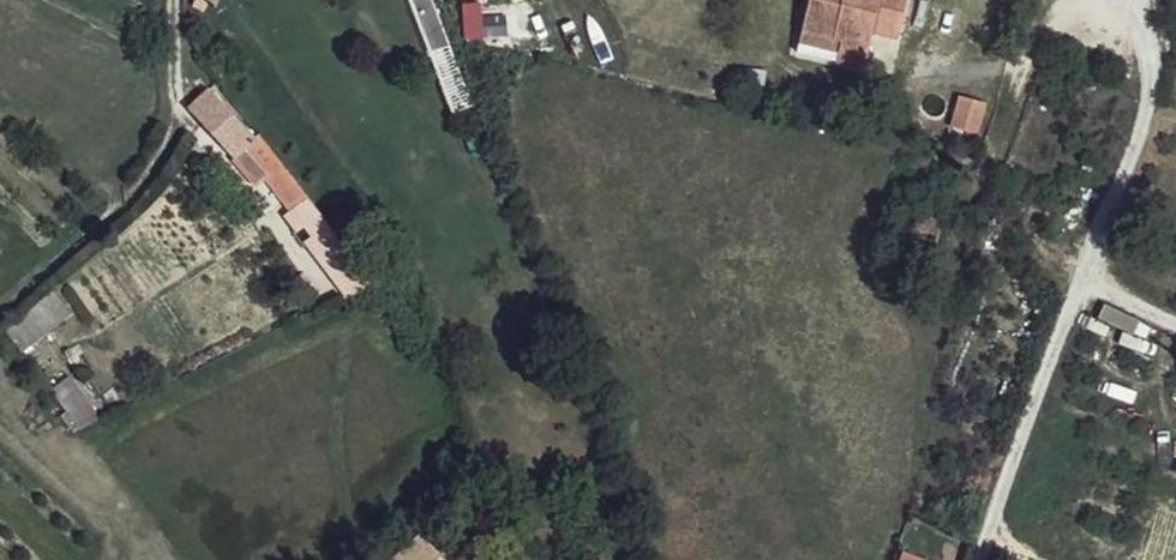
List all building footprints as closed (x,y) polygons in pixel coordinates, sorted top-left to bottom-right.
[(456,37),(444,0),(421,0),(435,46),(456,37)] [(797,37),(866,55),(870,29),(897,36),(905,0),(807,0),(797,37)] [(256,142),(211,92),(191,108),(236,157),(233,161),(254,184),(266,175),(306,223),(293,233),(302,249),(305,247),(335,284),(359,264),(292,179),(260,137),(256,142)] [(974,133),(982,102),(955,95),(946,125),(974,133)] [(56,292),(6,328),(21,349),(71,313),(56,292)] [(390,559),(446,559),(420,533),(390,559)] [(904,548),(899,559),(935,559),(904,548)]
